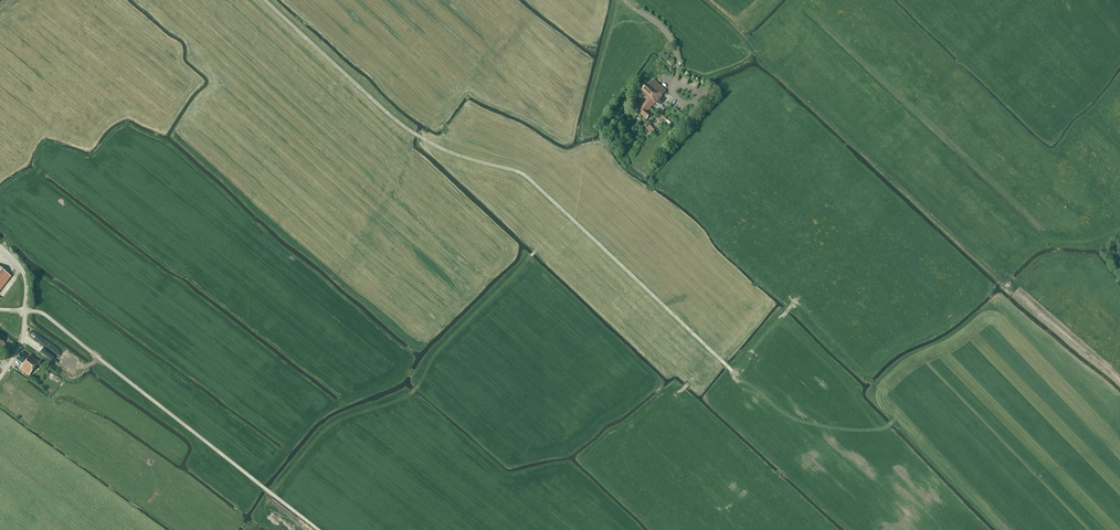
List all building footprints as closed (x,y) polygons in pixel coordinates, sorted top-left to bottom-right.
[(669,75),(663,69),(657,76),(663,81),(669,75)] [(646,74),(652,79),(654,76),(649,71),(646,74)] [(653,80),(633,102),(640,108),(637,111),(647,120),(651,115),(647,112),(666,91),(653,80)] [(651,124),(646,129),(651,134),(656,130),(651,124)] [(11,277),(0,268),(0,291),(11,277)] [(16,360),(23,365),(20,369),(29,376),(39,362),(30,355),(28,358),(21,353),(20,354),(16,360)]
